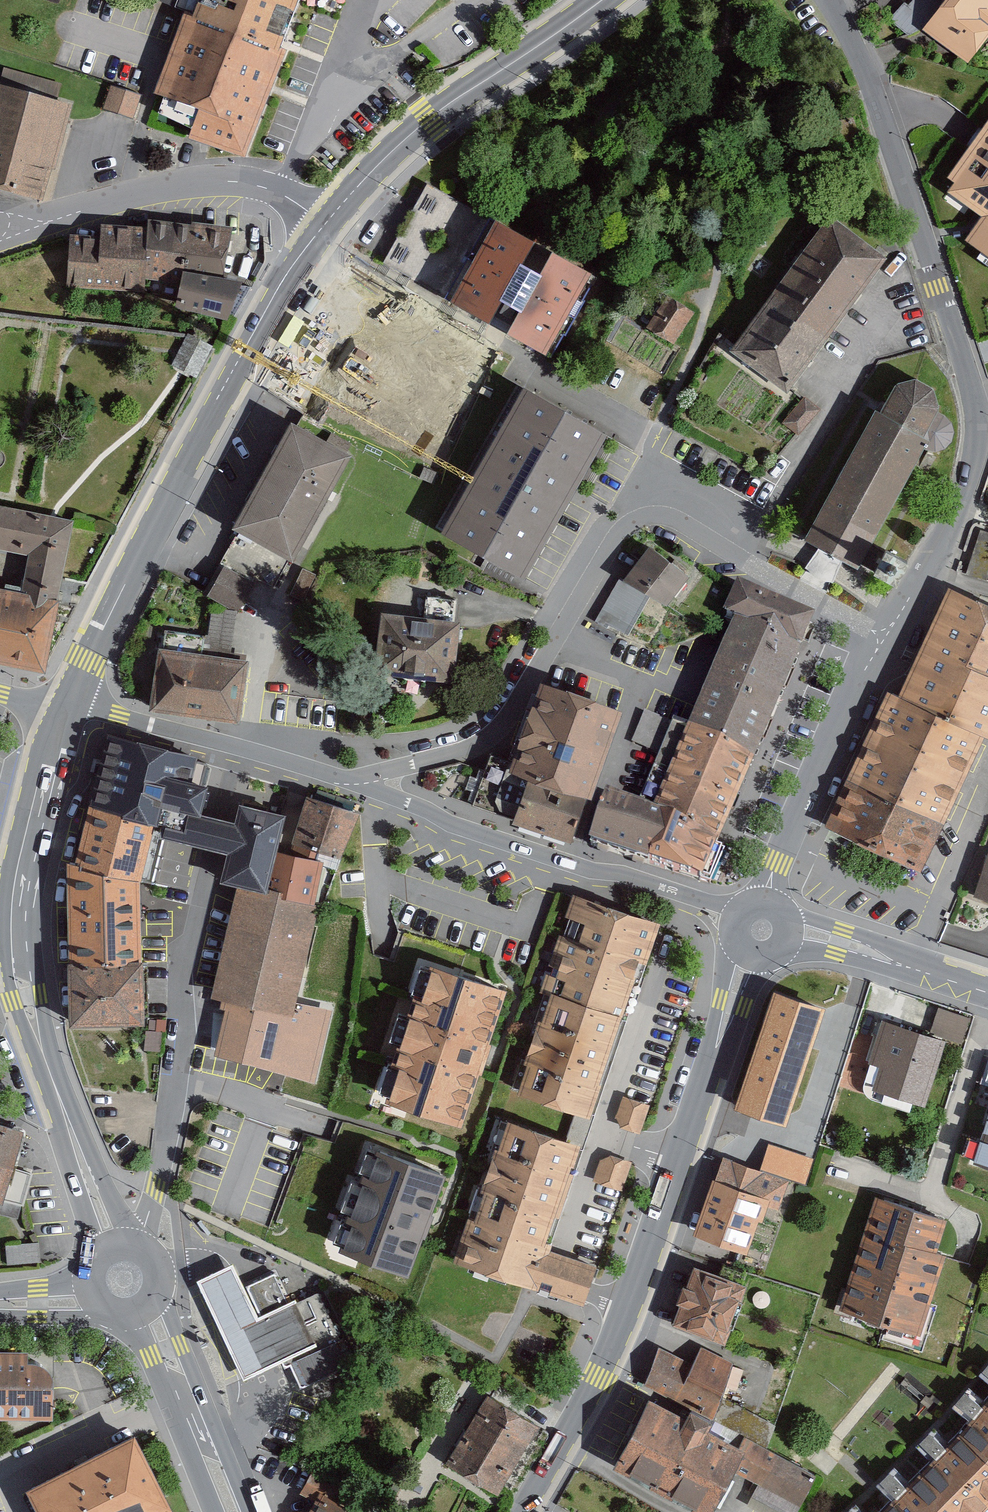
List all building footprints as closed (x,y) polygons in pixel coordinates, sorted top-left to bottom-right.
[(296,0),(160,0),(191,12),(188,19),(277,51),(280,42),(296,0)] [(968,61),(987,35),(987,0),(916,0),(910,7),(905,3),(890,20),(906,34),(908,36),(924,29),(968,61)] [(280,53),(277,51),(188,19),(187,22),(160,93),(161,93),(201,108),(191,134),(212,141),(242,153),(267,87),(280,53)] [(0,83),(0,84),(57,100),(58,96),(62,84),(4,68),(2,75),(0,83)] [(39,200),(48,167),(52,168),(70,104),(57,100),(0,84),(0,189),(39,200)] [(141,95),(111,85),(110,86),(103,109),(118,114),(133,119),(141,95)] [(947,179),(954,183),(947,192),(982,217),(969,234),(965,241),(982,253),(987,257),(987,122),(947,179)] [(590,281),(425,193),(418,204),(385,263),(500,326),(548,353),(590,281)] [(145,279),(181,283),(182,272),(223,278),(232,228),(191,222),(192,225),(149,220),(147,232),(145,279)] [(881,261),(829,223),(786,282),(837,320),(881,261)] [(145,279),(147,232),(100,229),(99,238),(70,237),(67,289),(143,294),(145,279)] [(223,278),(182,272),(181,283),(177,303),(176,307),(226,320),(242,282),(223,278)] [(735,350),(786,388),(837,320),(786,282),(735,350)] [(673,344),(692,313),(668,298),(648,329),(673,344)] [(461,365),(404,332),(378,373),(433,407),(461,365)] [(214,349),(189,336),(180,352),(173,366),(183,371),(197,379),(214,349)] [(805,539),(805,540),(831,555),(858,570),(860,565),(923,449),(926,450),(928,450),(935,452),(944,450),(951,442),(954,433),(952,423),(944,416),(937,412),(939,410),(933,389),(917,380),(916,380),(896,386),(883,409),(881,413),(876,411),(805,539)] [(603,433),(527,389),(444,535),(520,578),(522,575),(565,499),(603,433)] [(818,409),(805,398),(804,399),(784,423),(797,434),(818,409)] [(297,427),(292,424),(236,526),(239,528),(297,559),(353,457),(297,427)] [(57,602),(62,578),(73,522),(74,521),(53,516),(0,505),(0,548),(29,554),(21,595),(57,602)] [(980,530),(967,574),(987,580),(987,575),(987,532),(980,530)] [(664,608),(687,578),(652,550),(628,580),(664,608)] [(251,582),(225,566),(207,596),(234,611),(237,613),(237,612),(254,583),(251,582)] [(316,574),(302,568),(290,595),(304,601),(316,574)] [(812,617),(738,587),(726,616),(739,621),(799,647),(812,617)] [(57,602),(21,595),(0,591),(0,658),(43,667),(57,602)] [(980,735),(987,718),(987,616),(948,597),(901,698),(980,735)] [(426,622),(382,618),(377,680),(455,687),(461,625),(455,624),(457,601),(429,598),(426,622)] [(237,613),(237,612),(211,608),(208,628),(207,635),(204,634),(204,637),(201,655),(230,659),(237,613)] [(739,621),(693,733),(691,737),(645,718),(633,745),(661,757),(642,805),(677,818),(721,834),(799,647),(739,621)] [(244,691),(248,662),(230,659),(201,655),(204,637),(165,631),(163,649),(159,649),(150,711),(239,723),(244,691)] [(576,836),(616,719),(541,693),(514,768),(491,762),(476,804),(530,821),(576,836)] [(854,778),(937,816),(941,818),(942,816),(954,790),(964,769),(977,742),(980,735),(901,698),(894,695),(854,778)] [(198,756),(107,733),(89,805),(154,824),(166,827),(163,838),(169,839),(198,846),(201,847),(212,850),(218,820),(208,818),(201,816),(212,766),(197,762),(198,756)] [(831,828),(913,867),(937,816),(854,778),(831,828)] [(642,805),(609,794),(595,837),(622,845),(663,858),(677,818),(642,805)] [(306,796),(296,831),(289,855),(322,862),(322,866),(336,870),(360,814),(357,813),(344,809),(314,799),(306,796)] [(140,882),(154,824),(89,805),(79,867),(140,882)] [(240,887),(315,907),(316,903),(322,866),(322,862),(289,855),(277,852),(285,818),(239,806),(235,824),(218,820),(212,850),(228,854),(222,883),(240,887)] [(677,818),(663,858),(671,861),(705,874),(714,851),(721,834),(677,818)] [(141,903),(140,882),(79,867),(70,865),(72,967),(143,964),(143,961),(142,949),(142,937),(141,903)] [(987,896),(987,865),(978,893),(987,896)] [(220,1030),(215,1051),(275,1068),(285,1071),(311,1079),(327,1011),(296,1005),(311,926),(315,907),(240,887),(236,904),(234,916),(231,929),(228,941),(225,953),(222,964),(220,977),(217,989),(214,1000),(226,1002),(220,1030)] [(591,1106),(654,921),(572,893),(540,986),(550,989),(518,1081),(591,1106)] [(407,990),(418,994),(430,960),(420,956),(407,990)] [(142,965),(143,964),(72,967),(72,975),(73,1020),(74,1027),(144,1025),(144,1019),(144,1014),(143,1004),(143,992),(143,979),(142,967),(142,965)] [(502,991),(433,968),(388,1103),(407,1110),(457,1126),(475,1072),(481,1052),(502,991)] [(776,994),(738,1108),(784,1124),(822,1009),(776,994)] [(939,1009),(932,1033),(961,1042),(969,1018),(939,1009)] [(944,1042),(883,1022),(870,1063),(882,1067),(875,1090),(914,1103),(924,1106),(944,1042)] [(650,1108),(623,1099),(617,1118),(622,1128),(640,1135),(642,1131),(650,1108)] [(986,1126),(981,1142),(975,1161),(987,1165),(987,1120),(986,1126)] [(22,1130),(0,1124),(0,1198),(2,1198),(22,1130)] [(584,1305),(596,1270),(540,1252),(574,1149),(503,1126),(458,1261),(457,1263),(523,1285),(584,1305)] [(813,1159),(769,1145),(760,1170),(795,1182),(805,1185),(813,1159)] [(425,1213),(440,1171),(368,1146),(358,1174),(357,1178),(343,1214),(342,1218),(333,1243),(361,1254),(404,1269),(421,1222),(425,1213)] [(631,1162),(611,1156),(599,1162),(593,1180),(621,1190),(631,1164),(631,1162)] [(696,1231),(747,1250),(762,1209),(776,1214),(787,1184),(722,1160),(696,1231)] [(945,1220),(873,1199),(845,1287),(839,1311),(918,1336),(928,1303),(943,1258),(934,1255),(945,1220)] [(41,1262),(39,1243),(36,1243),(5,1246),(7,1265),(38,1262),(41,1262)] [(232,1266),(197,1282),(243,1380),(281,1363),(261,1320),(257,1321),(232,1266)] [(746,1288),(695,1269),(673,1327),(725,1346),(731,1330),(728,1329),(738,1302),(740,1303),(746,1288)] [(274,1276),(246,1288),(261,1320),(281,1363),(284,1370),(291,1367),(301,1390),(356,1365),(322,1293),(289,1308),(274,1276)] [(658,1347),(645,1386),(713,1420),(745,1438),(766,1450),(775,1425),(723,1397),(732,1363),(700,1348),(693,1364),(658,1347)] [(0,1361),(0,1415),(28,1415),(51,1415),(51,1385),(50,1378),(47,1371),(42,1366),(35,1363),(28,1361),(0,1361)] [(499,1489),(536,1428),(487,1399),(449,1463),(497,1492),(499,1489)] [(649,1401),(611,1471),(688,1511),(716,1511),(737,1474),(800,1508),(816,1477),(766,1450),(745,1438),(739,1450),(708,1434),(714,1423),(691,1411),(686,1420),(649,1401)] [(959,1438),(885,1511),(985,1511),(987,1509),(987,1404),(959,1438)] [(135,1437),(25,1493),(35,1511),(171,1511),(173,1511),(135,1437)] [(321,1495),(311,1511),(350,1511),(321,1495)]
